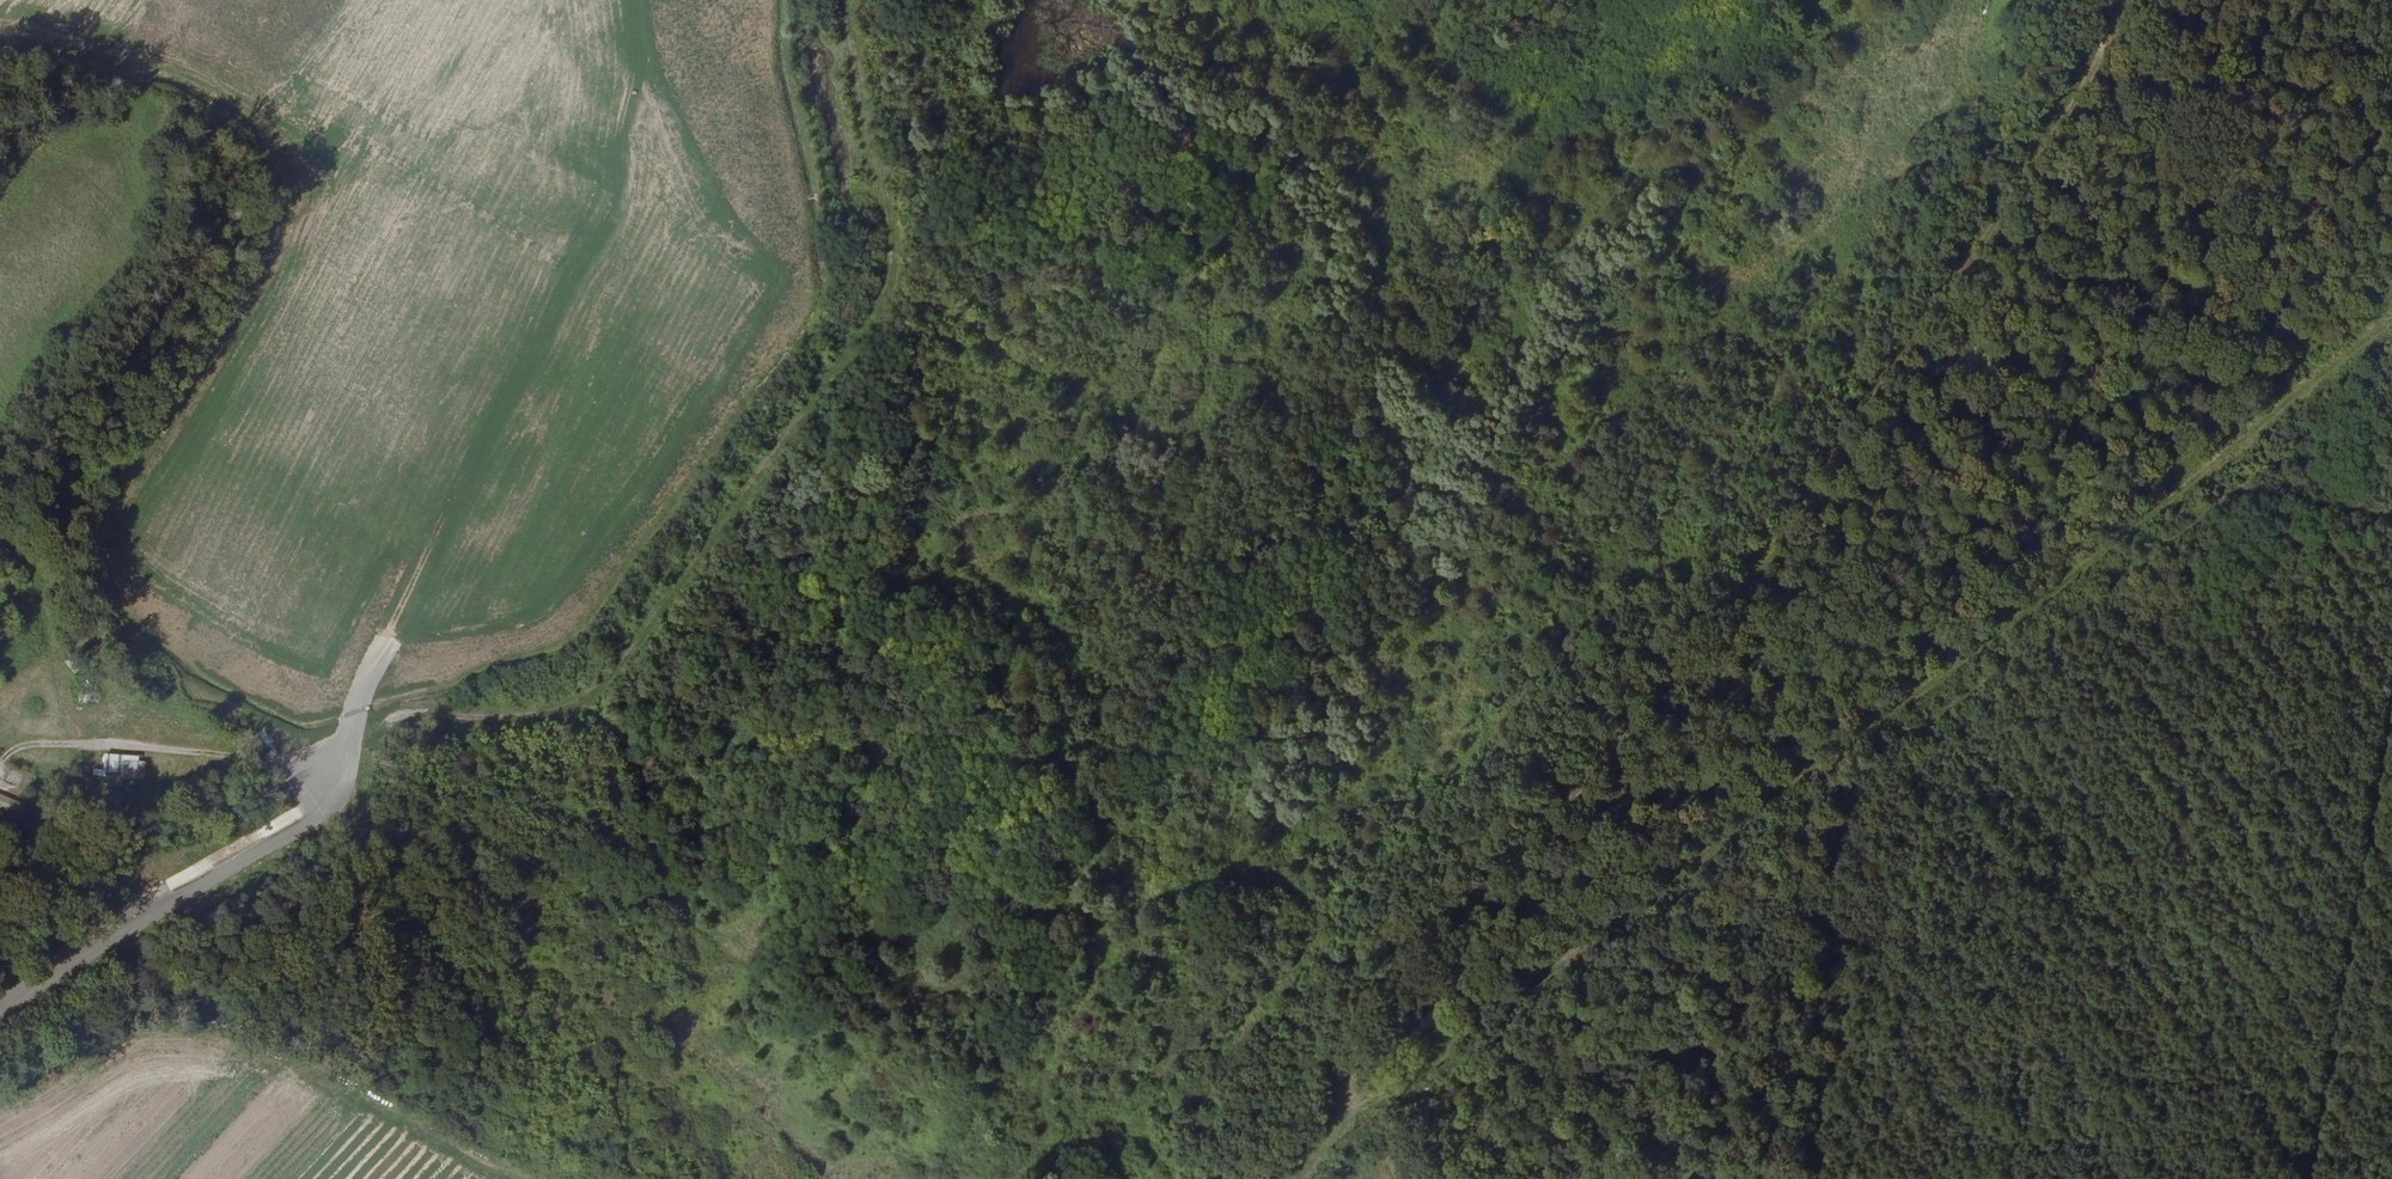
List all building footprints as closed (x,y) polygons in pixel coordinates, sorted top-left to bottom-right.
[(262,715),(272,708),(265,698),(255,705),(262,715)] [(141,756),(106,755),(106,768),(95,767),(94,777),(138,779),(138,780),(145,781),(146,761),(140,761),(141,756)] [(10,798),(14,784),(0,781),(0,795),(10,798)]
